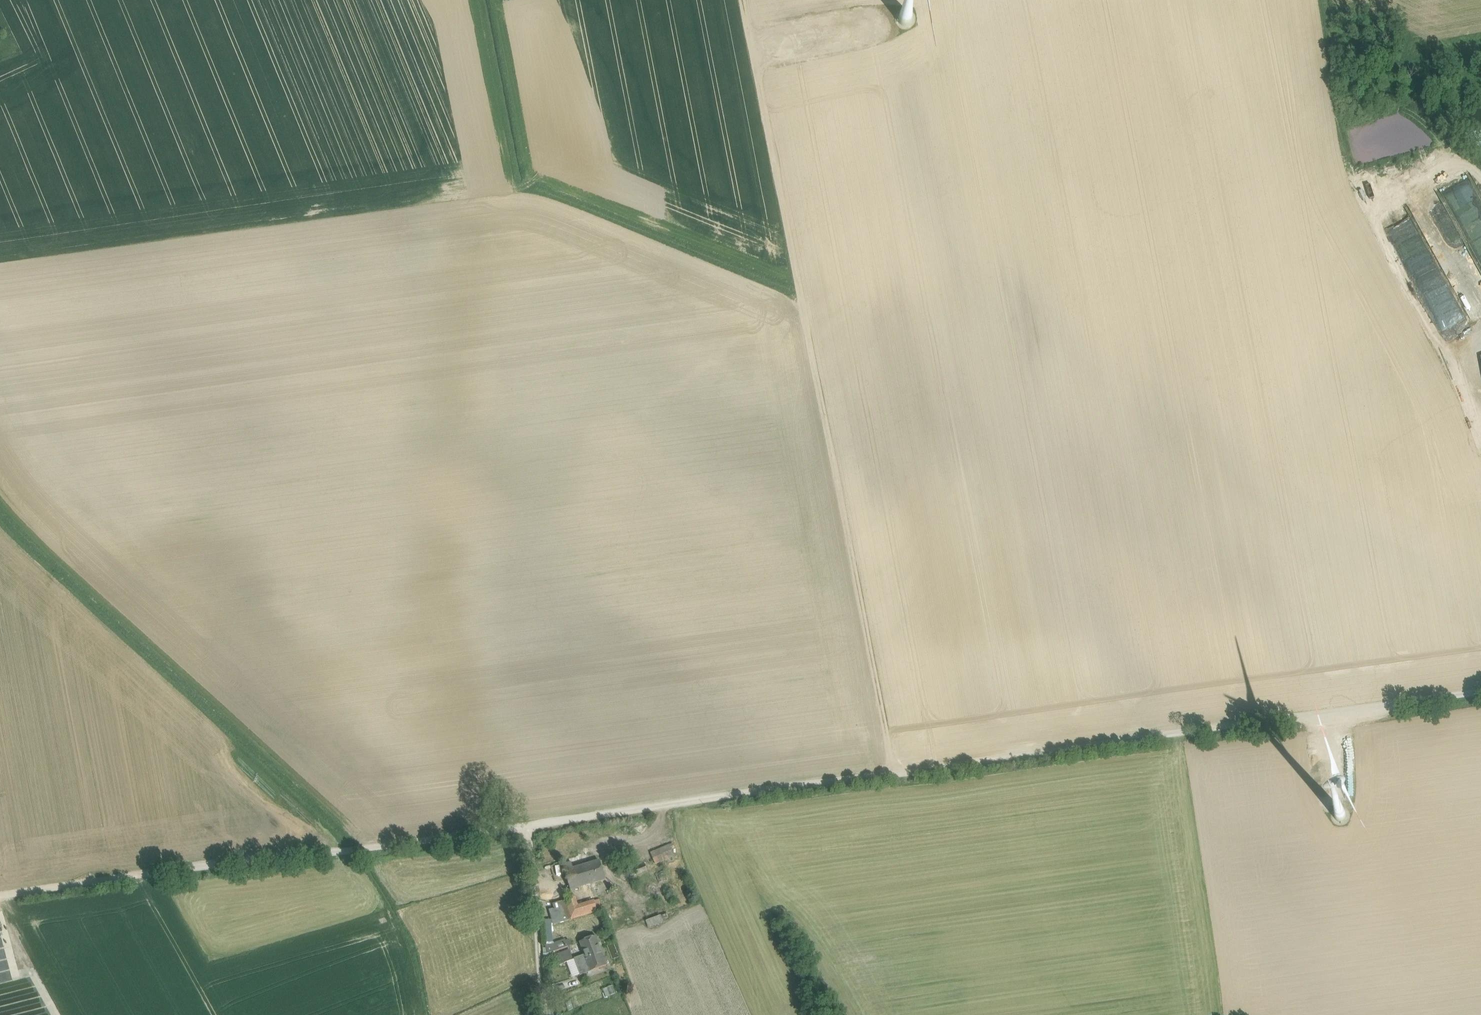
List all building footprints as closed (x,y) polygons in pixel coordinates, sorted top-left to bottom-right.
[(1436,193),(1408,207),(1428,249),(1441,243),(1439,240),(1446,237),(1444,233),(1453,228),(1436,193)] [(1478,198),(1451,212),(1451,215),(1467,245),(1476,245),(1471,247),(1471,256),(1479,242),(1480,247),(1480,204),(1478,198)] [(1451,249),(1448,246),(1443,252),(1450,257),(1455,251),(1451,248),(1451,249)] [(673,843),(651,853),(655,864),(674,856),(671,849),(675,848),(673,843)] [(573,868),(565,871),(570,890),(605,880),(599,861),(573,868)] [(571,862),(563,865),(565,871),(573,868),(571,862)] [(645,864),(629,870),(631,876),(647,870),(645,864)] [(665,870),(656,874),(659,882),(668,878),(665,870)] [(575,898),(563,901),(569,920),(586,915),(583,904),(577,906),(575,898)] [(594,901),(597,912),(603,910),(599,900),(594,901)] [(563,901),(553,904),(555,909),(551,910),(554,924),(569,921),(569,920),(563,901)] [(594,901),(583,904),(586,915),(597,912),(594,901)] [(646,921),(649,928),(663,923),(661,915),(646,921)] [(607,966),(596,936),(580,942),(584,955),(574,958),(580,975),(607,966)] [(565,941),(546,948),(548,954),(568,947),(571,946),(569,940),(566,941),(565,941)] [(570,950),(557,955),(561,964),(573,960),(570,950)]
